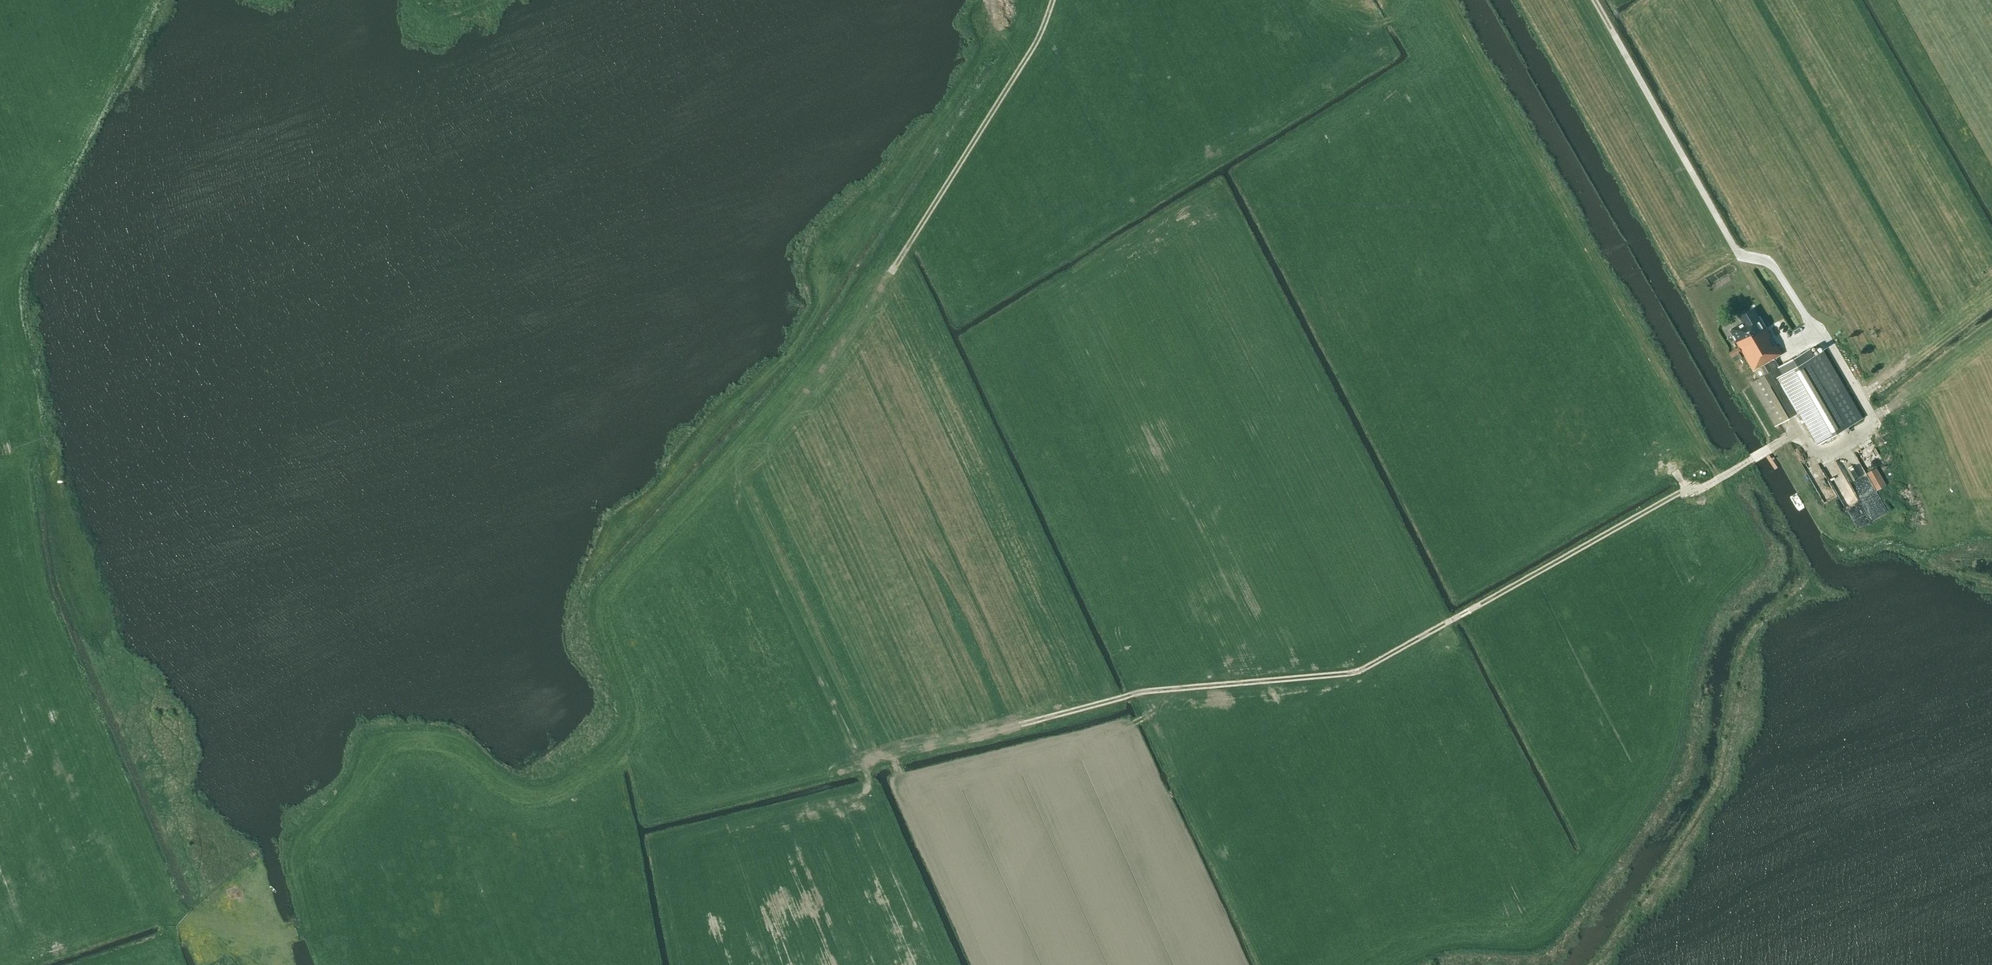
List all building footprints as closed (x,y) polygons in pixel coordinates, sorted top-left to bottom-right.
[(1749,383),(1774,426),(1844,386),(1823,350),(1782,372),(1778,366),(1775,368),(1771,361),(1774,359),(1773,358),(1781,353),(1759,316),(1758,317),(1753,308),(1739,316),(1742,323),(1729,330),(1753,371),(1761,366),(1765,373),(1749,383)] [(1803,460),(1823,499),(1839,492),(1845,504),(1868,493),(1850,457),(1839,463),(1825,436),(1810,444),(1818,460),(1812,463),(1809,457),(1803,460)] [(1867,469),(1875,487),(1886,482),(1877,464),(1867,469)] [(1869,504),(1871,510),(1881,506),(1879,501),(1869,504)] [(1692,527),(1702,526),(1701,512),(1690,513),(1692,527)]
